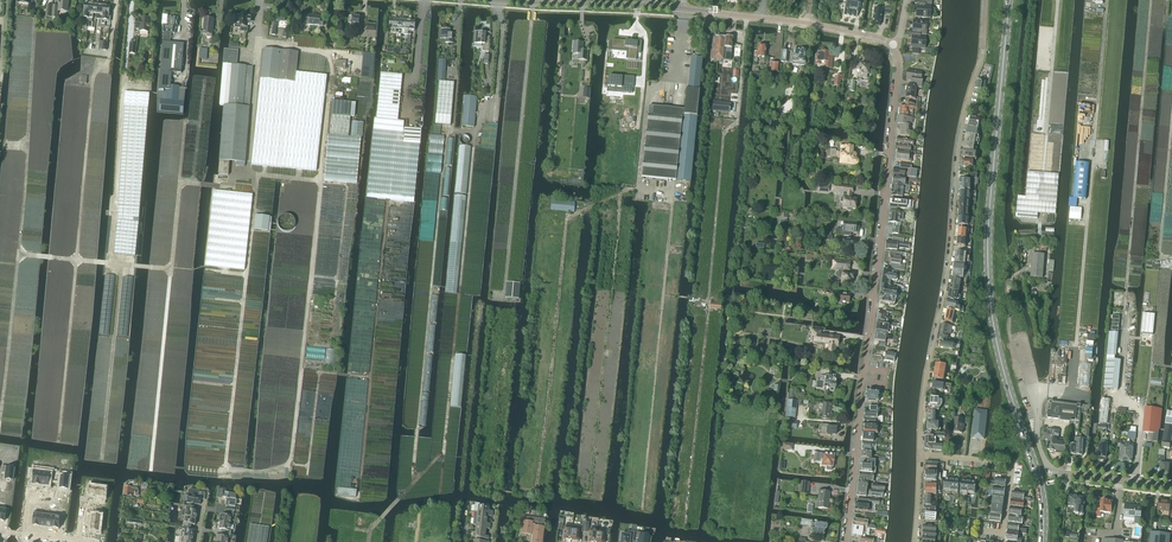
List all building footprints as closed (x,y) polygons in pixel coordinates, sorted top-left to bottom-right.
[(46,15),(46,17),(57,18),(58,11),(67,12),(68,0),(58,0),(58,6),(47,5),(47,7),(46,15)] [(846,2),(844,16),(856,18),(859,4),(858,4),(859,3),(855,2),(854,4),(846,2)] [(86,18),(89,18),(91,4),(89,4),(88,3),(86,3),(85,4),(84,4),(83,13),(82,13),(82,17),(86,18)] [(930,18),(932,5),(914,3),(914,8),(918,9),(918,13),(916,13),(916,17),(930,18)] [(89,22),(88,25),(89,25),(88,28),(92,28),(93,23),(92,22),(93,14),(96,14),(97,5),(96,5),(96,4),(94,4),(93,5),(91,4),(89,18),(89,21),(89,22)] [(103,6),(101,28),(103,28),(104,28),(105,21),(110,21),(111,16),(109,15),(110,7),(109,7),(108,6),(107,6),(106,6),(103,6)] [(874,8),(872,24),(880,25),(881,19),(881,18),(883,10),(874,8)] [(236,16),(235,28),(240,28),(240,32),(248,32),(248,27),(245,27),(245,21),(252,22),(252,17),(246,16),(246,15),(241,15),(241,16),(236,16)] [(304,15),(303,24),(319,26),(323,26),(323,20),(320,20),(320,16),(304,15)] [(163,32),(164,33),(163,42),(170,43),(171,33),(175,33),(175,29),(177,29),(177,18),(168,17),(167,26),(164,25),(163,32)] [(350,29),(360,30),(360,26),(360,18),(356,18),(356,17),(354,17),(353,17),(352,17),(352,18),(349,18),(349,24),(351,24),(350,29)] [(145,18),(140,18),(140,20),(136,20),(135,29),(136,29),(136,30),(139,30),(139,31),(148,32),(150,19),(149,19),(148,18),(146,18),(145,18)] [(213,19),(204,18),(203,34),(212,35),(213,19)] [(278,27),(287,28),(287,22),(284,22),(285,19),(276,18),(276,21),(279,21),(278,27)] [(909,30),(909,34),(927,35),(928,20),(915,19),(915,22),(913,22),(912,26),(914,26),(914,30),(909,30)] [(408,21),(408,35),(407,44),(410,44),(411,31),(414,31),(415,21),(414,21),(413,21),(412,20),(411,21),(408,21)] [(441,29),(440,39),(445,39),(445,43),(453,43),(453,33),(448,33),(448,30),(450,30),(441,29)] [(489,52),(490,41),(486,40),(486,33),(476,32),(475,44),(483,45),(483,52),(489,52)] [(909,34),(908,39),(913,39),(913,43),(911,43),(910,47),(912,47),(912,54),(919,54),(919,48),(925,48),(927,35),(909,34)] [(712,51),(711,50),(710,59),(730,61),(732,39),(730,38),(729,37),(726,37),(726,38),(725,38),(715,37),(714,46),(712,46),(712,51)] [(613,40),(612,48),(629,50),(628,59),(636,60),(637,52),(638,42),(629,41),(613,40)] [(163,42),(159,89),(168,90),(170,90),(171,82),(172,73),(181,74),(184,44),(170,43),(163,42)] [(578,60),(587,60),(588,51),(582,51),(583,43),(574,42),(573,54),(578,55),(578,60)] [(757,53),(754,53),(754,56),(765,57),(766,47),(765,47),(765,46),(764,46),(762,45),(761,46),(758,46),(757,53)] [(218,171),(218,175),(228,175),(229,161),(236,162),(235,166),(244,167),(245,163),(247,139),(249,115),(253,67),(237,66),(238,50),(228,50),(224,49),(222,73),(219,105),(223,105),(224,106),(221,139),(218,171)] [(263,49),(260,78),(295,82),(296,72),(298,52),(263,49)] [(804,62),(804,58),(805,51),(804,50),(804,49),(801,49),(800,50),(793,50),(794,50),(793,58),(792,58),(791,63),(793,65),(804,66),(806,65),(806,62),(804,62)] [(833,54),(828,54),(828,53),(826,53),(825,52),(825,51),(822,51),(822,52),(821,52),(821,53),(817,53),(816,64),(820,65),(820,62),(826,62),(826,68),(832,69),(833,54)] [(690,62),(689,73),(688,88),(699,89),(702,62),(702,58),(691,57),(690,62)] [(346,69),(346,61),(336,61),(335,68),(346,69)] [(779,73),(780,63),(771,63),(770,72),(779,73)] [(850,84),(850,85),(854,86),(856,86),(856,83),(857,76),(858,76),(858,77),(866,78),(866,84),(873,84),(874,72),(870,72),(870,70),(870,68),(869,68),(869,66),(860,65),(860,66),(857,65),(856,71),(852,70),(850,84)] [(907,71),(906,80),(911,81),(911,85),(921,86),(922,78),(921,78),(921,73),(908,71),(907,71)] [(295,82),(260,78),(251,164),(316,171),(327,76),(296,72),(295,82)] [(381,73),(377,113),(377,118),(398,121),(402,75),(381,73)] [(835,76),(834,86),(840,87),(841,80),(845,81),(846,75),(842,75),(841,77),(835,76)] [(607,85),(607,86),(608,86),(608,87),(614,88),(615,88),(614,92),(620,92),(620,93),(623,93),(623,94),(623,93),(632,94),(633,88),(633,87),(633,84),(622,83),(622,77),(617,77),(617,76),(616,76),(616,77),(609,76),(608,85),(607,85)] [(439,81),(435,124),(450,126),(454,83),(445,82),(439,81)] [(977,81),(975,89),(983,91),(986,83),(977,81)] [(905,98),(915,99),(916,87),(907,86),(906,86),(907,86),(905,98)] [(583,88),(583,98),(590,99),(591,89),(583,88)] [(676,180),(690,181),(697,116),(684,115),(684,114),(697,116),(699,90),(687,89),(684,110),(649,106),(642,177),(676,180)] [(140,194),(145,139),(149,93),(125,92),(122,139),(121,157),(117,213),(113,254),(135,256),(138,220),(140,194)] [(465,96),(462,127),(474,128),(476,97),(465,96)] [(160,100),(159,112),(183,114),(184,102),(160,100)] [(351,102),(332,101),(329,134),(348,136),(351,102)] [(714,102),(713,111),(729,112),(730,109),(730,108),(730,104),(721,103),(714,102)] [(900,107),(899,115),(913,117),(914,109),(915,109),(916,104),(906,103),(906,108),(900,107)] [(913,119),(899,117),(898,124),(900,125),(899,130),(901,130),(900,136),(909,137),(911,124),(912,124),(913,119)] [(969,121),(968,127),(968,128),(978,130),(978,129),(979,123),(975,122),(976,118),(970,117),(969,121)] [(352,122),(351,136),(362,137),(363,122),(352,122)] [(403,132),(403,143),(421,145),(422,129),(404,128),(403,132)] [(967,129),(966,135),(979,137),(977,136),(978,130),(968,128),(967,129)] [(966,135),(965,142),(975,144),(976,139),(979,140),(979,137),(966,135)] [(896,139),(896,145),(920,147),(920,146),(913,145),(913,141),(896,139)] [(965,143),(964,151),(976,152),(977,152),(977,149),(974,148),(975,144),(965,142),(965,143)] [(896,145),(895,152),(904,152),(910,153),(910,148),(913,149),(914,147),(920,148),(920,147),(896,145)] [(467,195),(472,147),(460,146),(455,194),(467,195)] [(852,154),(853,148),(839,146),(838,153),(835,153),(835,151),(830,150),(826,150),(825,157),(829,157),(829,158),(839,159),(839,157),(840,157),(840,165),(854,166),(855,166),(855,165),(856,165),(857,164),(857,163),(857,162),(857,161),(856,161),(856,160),(855,160),(854,160),(855,157),(853,157),(853,154),(852,154)] [(967,160),(962,160),(973,160),(975,160),(976,152),(964,151),(963,157),(968,158),(967,160)] [(896,153),(895,161),(911,162),(911,157),(912,157),(913,153),(910,153),(904,152),(904,154),(896,153)] [(973,168),(973,160),(962,160),(962,170),(963,171),(966,171),(966,170),(966,168),(973,168)] [(893,168),(893,175),(905,177),(905,174),(905,169),(899,169),(895,168),(893,168)] [(905,169),(905,174),(907,174),(907,178),(916,179),(917,170),(911,170),(911,169),(905,169)] [(1017,200),(1016,217),(1038,219),(1038,213),(1056,214),(1060,174),(1028,171),(1025,197),(1018,196),(1018,200),(1017,200)] [(832,185),(831,190),(835,190),(834,193),(844,193),(843,198),(841,198),(841,199),(841,202),(843,203),(843,208),(846,208),(846,210),(847,211),(848,211),(849,211),(850,210),(850,209),(855,209),(856,200),(851,199),(851,193),(852,193),(853,188),(832,185)] [(892,185),(891,191),(908,193),(909,191),(910,191),(910,187),(892,185)] [(213,190),(205,266),(245,270),(252,194),(213,190)] [(960,191),(960,199),(960,200),(969,200),(969,192),(960,191)] [(458,294),(467,197),(455,196),(446,293),(458,294)] [(891,199),(890,208),(901,210),(913,211),(914,202),(891,199)] [(575,203),(551,200),(550,209),(574,212),(575,203)] [(960,200),(959,208),(968,209),(969,201),(969,200),(960,200)] [(890,212),(889,223),(893,223),(892,234),(899,234),(901,221),(902,221),(903,220),(904,215),(903,214),(900,213),(901,210),(890,208),(890,212)] [(959,208),(959,216),(968,217),(968,209),(959,208)] [(270,217),(256,215),(254,229),(268,230),(270,217)] [(967,225),(968,217),(959,216),(959,217),(958,225),(967,225)] [(836,230),(836,235),(849,236),(849,233),(850,232),(855,233),(856,223),(845,222),(844,223),(841,222),(840,226),(842,226),(841,229),(837,229),(836,230)] [(959,229),(958,237),(966,238),(967,229),(959,229)] [(893,235),(892,241),(903,243),(904,237),(893,235)] [(958,237),(957,246),(965,247),(966,238),(958,237)] [(854,241),(843,240),(839,240),(839,243),(842,244),(842,248),(853,249),(853,248),(854,248),(855,248),(856,247),(856,246),(855,245),(854,245),(854,241)] [(886,241),(885,249),(897,251),(898,248),(909,250),(910,245),(886,241)] [(889,255),(889,256),(889,257),(890,258),(890,264),(889,269),(904,271),(905,265),(901,265),(901,259),(902,259),(902,257),(906,258),(906,254),(890,252),(889,254),(889,255)] [(1033,254),(1031,277),(1042,278),(1044,255),(1033,254)] [(842,279),(842,284),(848,285),(848,284),(851,284),(851,279),(853,279),(854,275),(846,274),(847,271),(849,271),(850,263),(833,261),(832,267),(832,270),(839,270),(839,273),(838,273),(837,273),(836,274),(835,275),(835,276),(836,277),(837,277),(838,278),(839,278),(842,279)] [(955,264),(954,270),(964,272),(964,265),(955,264)] [(882,280),(881,285),(891,286),(892,281),(893,281),(894,281),(895,282),(897,281),(898,278),(896,276),(897,271),(894,271),(890,271),(889,270),(883,270),(882,276),(882,277),(882,280)] [(954,270),(953,277),(963,279),(964,272),(954,270)] [(520,284),(507,282),(505,298),(518,299),(520,284)] [(881,285),(880,291),(897,294),(898,288),(895,288),(893,288),(891,287),(891,286),(881,285)] [(948,299),(956,301),(956,302),(960,302),(961,296),(958,295),(958,292),(950,290),(948,299)] [(880,299),(879,303),(895,305),(895,300),(898,301),(899,294),(880,291),(880,297),(880,299)] [(850,295),(842,294),(842,293),(832,292),(831,297),(838,298),(837,302),(838,302),(837,304),(842,304),(842,303),(849,304),(849,303),(850,302),(850,300),(850,299),(849,299),(850,295)] [(711,300),(710,309),(721,310),(721,301),(711,300)] [(955,311),(963,312),(964,308),(956,306),(957,302),(947,300),(945,308),(955,310),(955,311)] [(955,311),(948,310),(945,321),(952,323),(955,311)] [(878,312),(877,323),(889,325),(899,327),(900,324),(889,322),(890,318),(888,318),(888,314),(878,312)] [(1143,314),(1142,333),(1154,334),(1155,314),(1143,314)] [(1112,316),(1111,330),(1119,331),(1120,316),(1112,316)] [(876,324),(875,332),(890,334),(890,331),(888,331),(889,325),(876,324)] [(942,324),(940,334),(946,335),(947,336),(950,337),(953,326),(942,324)] [(829,345),(829,346),(828,353),(828,354),(835,354),(836,346),(838,346),(839,338),(832,337),(832,335),(830,335),(830,336),(824,335),(824,336),(820,336),(820,331),(812,330),(811,342),(818,343),(821,343),(821,344),(829,345)] [(875,335),(874,341),(880,342),(879,347),(884,347),(885,343),(886,338),(887,338),(887,334),(875,332),(875,334),(875,335)] [(954,343),(940,341),(939,347),(953,349),(954,343)] [(886,352),(884,361),(894,363),(895,354),(886,352)] [(1107,359),(1104,389),(1118,390),(1121,361),(1115,360),(1115,356),(1107,356),(1107,359)] [(936,363),(935,371),(945,373),(946,365),(936,363)] [(935,371),(933,378),(943,380),(945,373),(935,371)] [(833,379),(834,376),(828,375),(828,378),(820,377),(819,382),(816,381),(815,389),(824,391),(824,389),(830,389),(830,392),(834,392),(834,390),(835,390),(835,389),(836,389),(837,388),(837,387),(836,386),(835,386),(836,379),(833,379)] [(944,387),(951,388),(952,385),(933,382),(933,385),(932,386),(932,388),(932,389),(943,391),(944,387)] [(866,392),(865,402),(871,402),(871,407),(879,407),(879,403),(878,403),(879,393),(866,392)] [(931,397),(931,403),(932,404),(932,406),(931,409),(939,411),(939,409),(940,409),(941,408),(941,407),(942,407),(942,406),(942,405),(943,405),(943,404),(943,403),(943,402),(942,401),(939,400),(939,398),(943,399),(939,398),(931,397)] [(1107,423),(1110,399),(1103,398),(1100,422),(1107,423)] [(787,400),(785,418),(795,419),(797,401),(787,400)] [(1049,408),(1047,418),(1070,421),(1069,430),(1078,431),(1081,404),(1050,401),(1049,408)] [(833,405),(824,404),(822,419),(831,420),(833,405)] [(1081,404),(1081,409),(1082,409),(1081,413),(1087,414),(1088,410),(1089,410),(1090,406),(1081,404)] [(864,412),(863,419),(883,419),(883,416),(877,416),(877,412),(876,412),(876,410),(877,410),(877,407),(870,407),(870,412),(864,412)] [(1153,442),(1158,442),(1159,430),(1156,430),(1158,409),(1145,407),(1143,432),(1153,434),(1153,442)] [(975,410),(972,438),(984,440),(988,411),(975,410)] [(1162,443),(1161,448),(1170,449),(1170,444),(1171,444),(1171,438),(1171,412),(1167,412),(1162,443)] [(964,419),(955,418),(953,432),(962,434),(964,419)] [(932,433),(933,430),(938,430),(939,423),(928,422),(928,432),(932,433)] [(833,426),(821,424),(820,425),(821,425),(820,434),(827,435),(827,436),(830,436),(831,435),(836,435),(836,428),(837,428),(832,427),(833,426)] [(863,424),(862,434),(877,435),(877,434),(878,425),(875,425),(864,424),(863,424)] [(1128,432),(1121,432),(1121,436),(1128,436),(1127,439),(1135,440),(1136,428),(1131,427),(1130,430),(1129,431),(1128,431),(1128,432)] [(1044,430),(1043,441),(1048,441),(1048,444),(1047,444),(1047,447),(1047,450),(1050,450),(1050,451),(1053,452),(1054,450),(1056,451),(1056,450),(1057,450),(1059,450),(1059,451),(1065,451),(1066,451),(1066,443),(1059,442),(1059,443),(1058,443),(1058,439),(1059,439),(1059,432),(1059,431),(1049,430),(1049,431),(1046,430),(1044,430)] [(926,449),(932,450),(932,443),(936,443),(936,437),(945,437),(945,433),(935,433),(935,436),(934,436),(931,435),(931,436),(925,436),(925,448),(926,449)] [(862,442),(861,449),(872,450),(873,444),(889,444),(889,441),(875,441),(873,441),(873,443),(862,442)] [(1098,457),(1099,457),(1099,458),(1100,460),(1104,460),(1105,458),(1106,458),(1107,446),(1107,442),(1103,442),(1103,446),(1099,445),(1098,457)] [(1124,461),(1125,462),(1127,444),(1120,444),(1119,461),(1124,461)] [(1127,444),(1125,462),(1127,462),(1127,461),(1132,462),(1133,445),(1127,444)] [(1160,475),(1169,476),(1171,463),(1164,462),(1165,457),(1164,456),(1165,450),(1159,449),(1157,462),(1161,462),(1160,475)] [(826,470),(827,471),(831,471),(832,470),(832,468),(833,468),(833,463),(834,460),(833,460),(834,455),(821,454),(821,462),(822,462),(821,467),(827,467),(826,470)] [(860,465),(859,473),(873,474),(875,474),(875,468),(875,461),(885,461),(885,457),(872,456),(872,461),(867,460),(867,465),(860,465)] [(936,470),(938,462),(926,461),(925,469),(936,470)] [(2,466),(1,473),(4,473),(5,474),(4,476),(4,480),(6,480),(7,482),(9,482),(10,481),(12,481),(14,468),(6,467),(6,466),(2,466)] [(31,471),(30,476),(34,476),(34,477),(33,479),(33,485),(34,485),(41,486),(43,470),(35,469),(34,472),(31,471)] [(43,470),(41,486),(49,487),(50,481),(50,479),(50,478),(54,479),(55,473),(51,472),(51,471),(43,470)] [(859,473),(858,480),(864,481),(872,482),(873,474),(859,473)] [(57,476),(57,482),(60,482),(61,482),(60,484),(60,489),(61,489),(62,490),(65,491),(66,490),(68,490),(70,475),(62,474),(61,477),(57,476)] [(944,479),(943,490),(951,491),(952,480),(949,480),(948,479),(947,479),(946,480),(944,479)] [(987,481),(986,485),(1005,487),(1006,480),(995,479),(995,482),(987,481)] [(858,480),(856,496),(866,497),(867,497),(868,489),(867,489),(868,483),(864,483),(864,481),(858,480)] [(952,480),(951,491),(958,492),(959,481),(958,480),(956,480),(955,481),(952,480)] [(808,494),(810,482),(800,481),(799,493),(808,494)] [(961,481),(960,492),(960,495),(967,496),(968,482),(966,482),(965,481),(963,481),(962,481),(961,481)] [(968,482),(967,496),(967,493),(975,494),(976,483),(975,483),(975,482),(972,482),(972,483),(968,482)] [(125,487),(124,495),(135,496),(136,491),(131,491),(131,487),(125,487)] [(89,491),(89,493),(90,494),(90,496),(94,497),(96,497),(96,498),(96,501),(103,502),(103,498),(104,498),(105,490),(91,488),(90,490),(89,491)] [(357,490),(338,488),(337,496),(356,498),(357,490)] [(989,489),(988,496),(993,497),(993,496),(1004,497),(1005,489),(993,488),(992,488),(989,489)] [(188,494),(187,503),(200,505),(201,499),(205,500),(206,493),(200,492),(200,490),(191,489),(190,490),(189,494),(188,494)] [(819,491),(817,508),(823,508),(828,509),(830,492),(819,491)] [(1012,492),(1011,498),(1023,500),(1023,501),(1025,501),(1030,502),(1030,501),(1031,499),(1031,498),(1024,498),(1024,493),(1012,492)] [(224,493),(223,498),(227,499),(226,506),(227,506),(226,510),(232,510),(234,511),(235,511),(235,507),(236,503),(237,503),(237,500),(236,500),(236,494),(232,494),(232,493),(230,493),(229,493),(224,493)] [(993,497),(992,504),(992,505),(1003,506),(1004,497),(993,496),(993,497)] [(1069,496),(1067,513),(1070,514),(1070,510),(1073,510),(1073,508),(1074,508),(1076,497),(1074,496),(1069,496)] [(1070,510),(1070,514),(1072,514),(1072,513),(1079,514),(1079,512),(1082,513),(1083,507),(1081,507),(1082,497),(1076,497),(1074,508),(1073,508),(1073,510),(1070,510)] [(1011,499),(1010,506),(1024,508),(1025,501),(1023,501),(1011,499)] [(1101,517),(1101,513),(1111,514),(1112,501),(1107,501),(1106,500),(1103,499),(1102,501),(1101,500),(1101,509),(1098,508),(1097,517),(1101,517)] [(1157,510),(1169,512),(1170,501),(1170,502),(1165,501),(1159,500),(1157,510)] [(475,505),(474,512),(491,514),(491,511),(488,510),(488,507),(480,506),(480,504),(475,503),(475,505)] [(854,510),(854,511),(855,511),(858,511),(871,512),(872,505),(857,504),(855,504),(855,509),(854,510)] [(991,513),(1002,515),(1003,506),(992,505),(991,513)] [(183,509),(182,516),(185,516),(185,517),(196,518),(197,511),(192,511),(192,507),(184,506),(184,509),(183,509)] [(1125,506),(1124,517),(1124,521),(1135,522),(1135,523),(1140,524),(1140,523),(1140,519),(1142,508),(1125,506)] [(34,515),(33,526),(36,526),(40,527),(41,512),(35,511),(35,512),(34,515)] [(220,518),(220,522),(230,524),(231,517),(233,517),(234,513),(231,513),(224,512),(224,515),(220,515),(220,518)] [(925,513),(924,521),(936,522),(937,514),(925,513)] [(47,516),(46,528),(49,528),(52,528),(54,514),(53,517),(47,516)] [(54,514),(52,528),(56,529),(59,529),(61,515),(54,514)] [(853,519),(852,526),(867,528),(875,530),(876,527),(874,527),(874,525),(869,525),(869,526),(867,526),(868,521),(871,522),(872,515),(865,514),(864,521),(853,519)] [(982,520),(1001,523),(1002,516),(990,514),(990,518),(982,517),(982,520)] [(89,516),(88,524),(92,524),(91,531),(92,531),(94,532),(96,532),(97,531),(99,532),(101,517),(93,516),(93,517),(89,516)] [(1009,516),(1008,522),(1023,524),(1023,518),(1009,516)] [(181,523),(181,526),(189,528),(190,524),(195,525),(196,518),(185,517),(184,523),(181,523)] [(474,518),(473,525),(490,526),(490,524),(487,523),(487,520),(474,518)] [(219,526),(218,529),(223,529),(223,533),(231,534),(231,531),(229,530),(230,524),(220,522),(219,526)] [(247,541),(267,541),(269,527),(250,524),(247,541)] [(818,540),(823,541),(823,537),(824,537),(825,530),(827,529),(827,527),(826,525),(812,524),(810,536),(818,537),(818,540)] [(1008,524),(1007,531),(1017,532),(1017,533),(1020,533),(1021,533),(1022,529),(1019,528),(1019,525),(1008,524)] [(533,541),(543,541),(545,527),(539,527),(534,526),(528,525),(523,525),(522,533),(531,535),(531,531),(534,532),(533,541)] [(565,525),(563,540),(566,540),(566,541),(571,541),(573,526),(565,525)] [(179,536),(179,537),(193,539),(194,532),(189,531),(189,528),(181,526),(181,530),(180,536),(179,536)] [(573,526),(571,541),(578,541),(580,527),(573,526)] [(852,526),(851,536),(862,537),(863,528),(852,526)] [(589,541),(596,541),(598,529),(590,528),(589,541)] [(1170,535),(1166,534),(1166,533),(1166,529),(1165,529),(1159,528),(1158,532),(1159,532),(1158,533),(1153,533),(1152,533),(1151,533),(1150,541),(1170,541),(1170,535)] [(596,541),(603,541),(605,532),(598,532),(598,529),(596,541)] [(630,539),(634,539),(635,532),(630,531),(630,535),(622,534),(622,535),(621,541),(629,541),(630,539)] [(636,539),(640,539),(639,541),(651,541),(652,537),(648,537),(648,536),(640,535),(641,533),(637,532),(636,539)] [(1006,540),(1017,541),(1022,541),(1022,540),(1018,539),(1018,533),(1020,533),(1017,533),(1007,532),(1006,540)] [(217,541),(228,541),(228,538),(230,538),(231,534),(223,533),(222,536),(217,536),(217,538),(218,538),(217,541)]
